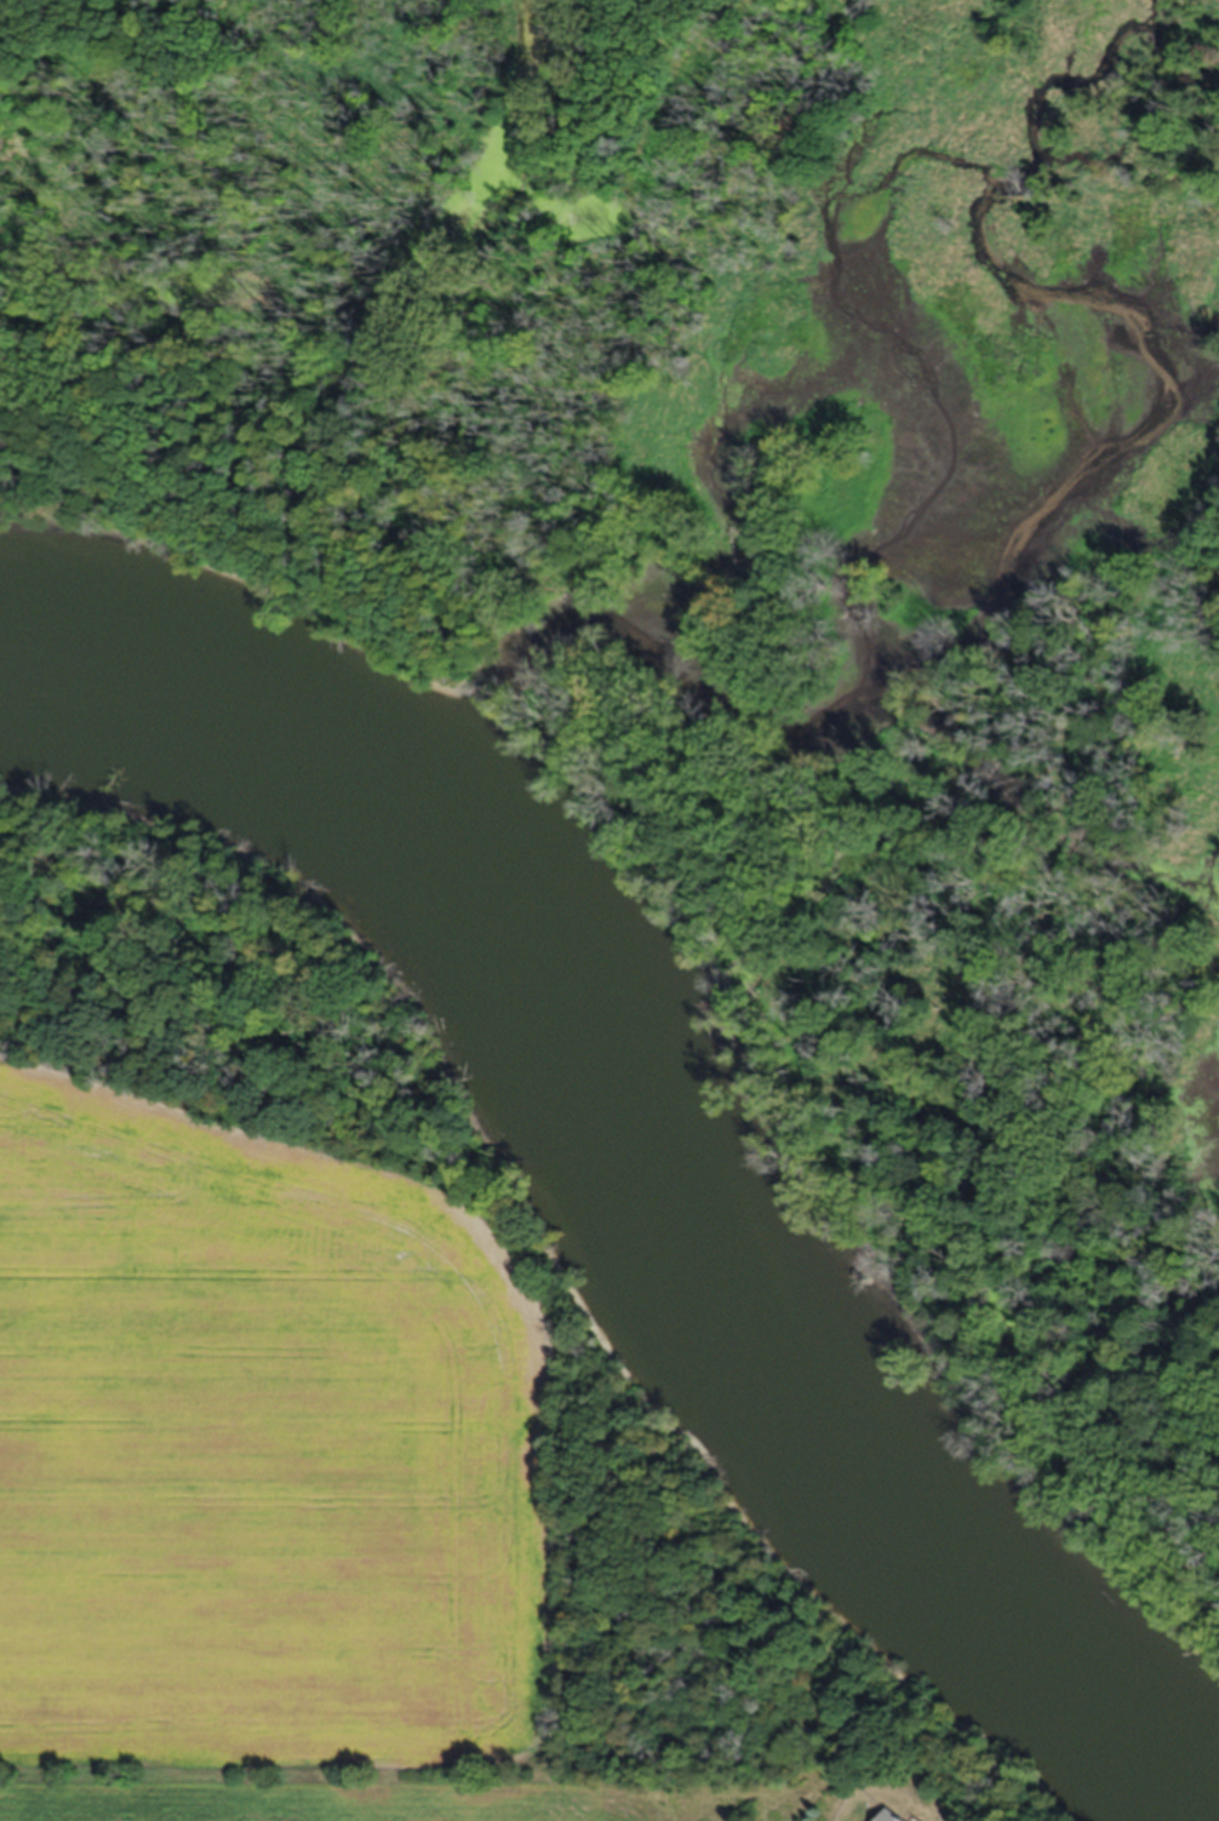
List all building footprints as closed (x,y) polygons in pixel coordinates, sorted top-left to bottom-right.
[(888,1808),(878,1820),(906,1820),(888,1808)]
